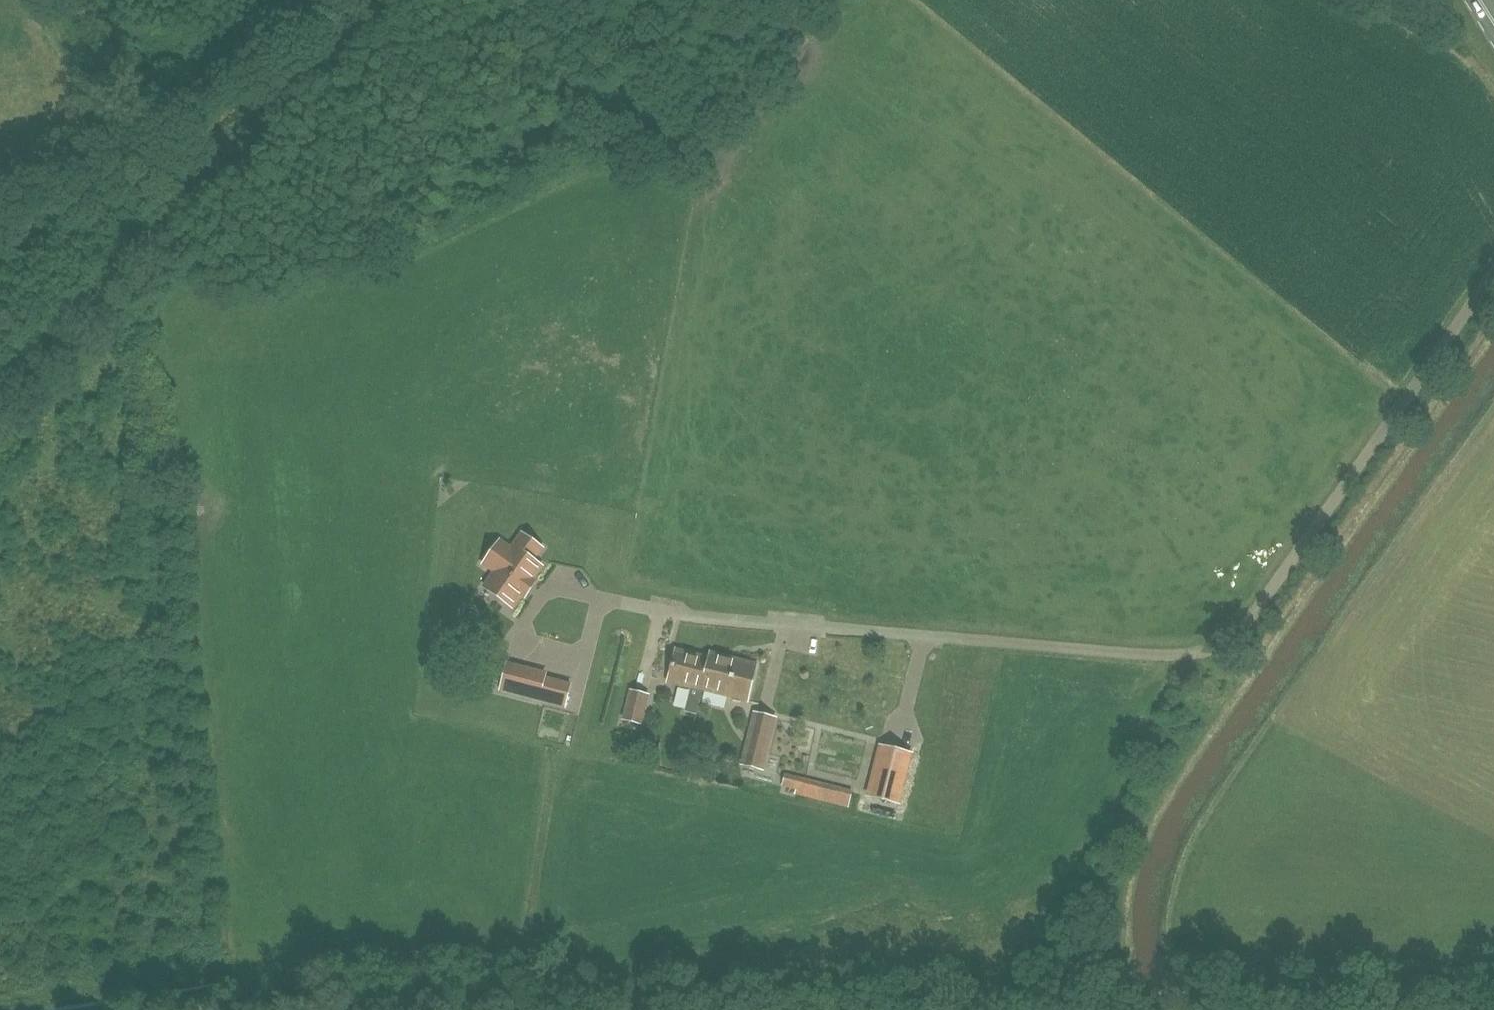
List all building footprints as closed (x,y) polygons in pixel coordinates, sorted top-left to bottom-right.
[(534,581),(532,579),(541,566),(533,560),(542,548),(522,534),(511,549),(501,542),(500,541),(499,542),(492,552),(492,553),(484,563),(484,564),(485,564),(495,572),(484,587),(512,607),(521,594),(524,595),(525,596),(525,597),(536,582),(535,581),(534,581)] [(747,701),(757,666),(710,654),(709,659),(676,650),(668,681),(691,687),(684,712),(696,715),(703,689),(747,701)] [(551,704),(564,707),(570,684),(557,680),(545,677),(506,667),(500,691),(551,704)] [(650,696),(632,691),(623,722),(642,727),(650,696)] [(761,771),(770,736),(774,718),(755,713),(741,766),(761,771)] [(867,798),(897,806),(910,755),(880,748),(867,798)] [(796,790),(794,794),(847,808),(851,794),(783,777),(781,786),(796,790)]
